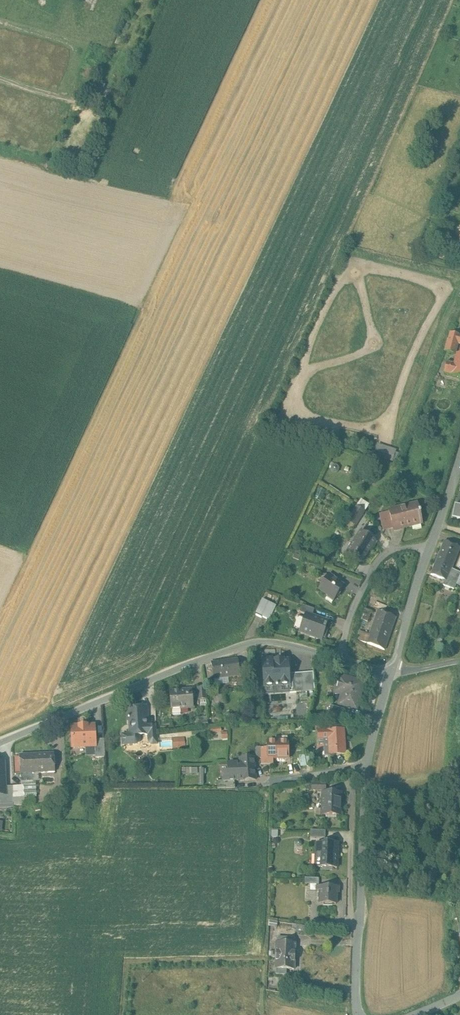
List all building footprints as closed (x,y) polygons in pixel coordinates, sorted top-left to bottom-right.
[(456,243),(447,241),(445,248),(454,250),(456,243)] [(450,333),(448,340),(457,343),(458,343),(459,344),(459,335),(450,333)] [(457,343),(448,340),(445,350),(455,353),(457,343)] [(455,364),(447,362),(444,373),(459,377),(459,354),(457,354),(455,364)] [(395,451),(377,445),(375,452),(389,456),(388,460),(392,461),(395,451)] [(417,504),(389,511),(389,512),(393,527),(394,529),(422,522),(420,514),(421,514),(420,512),(419,512),(417,504)] [(356,506),(347,521),(355,525),(364,511),(356,506)] [(389,512),(379,514),(382,526),(385,528),(393,527),(389,512)] [(375,540),(361,531),(347,553),(361,562),(375,540)] [(444,540),(431,573),(445,578),(447,579),(452,567),(459,546),(444,540)] [(323,567),(308,564),(306,571),(322,574),(323,567)] [(452,567),(447,579),(445,578),(443,583),(454,587),(459,573),(459,570),(452,567)] [(338,580),(328,574),(319,588),(328,594),(329,593),(335,598),(343,585),(337,581),(338,580)] [(270,618),(277,603),(263,597),(256,612),(270,618)] [(315,609),(302,604),(299,611),(306,613),(313,615),(315,609)] [(372,610),(365,607),(361,618),(368,620),(372,610)] [(396,616),(378,609),(370,631),(388,638),(396,616)] [(329,621),(313,615),(306,613),(300,631),(323,639),(329,621)] [(388,638),(370,631),(369,633),(363,631),(360,639),(385,648),(388,638)] [(282,660),(276,660),(276,659),(275,659),(275,660),(271,661),(271,659),(262,659),(265,685),(276,684),(276,686),(278,686),(278,684),(289,683),(287,659),(283,660),(283,658),(282,659),(282,660)] [(237,660),(211,664),(212,668),(214,678),(240,673),(237,660)] [(302,672),(292,673),(293,691),(304,690),(302,672)] [(363,683),(338,676),(334,692),(340,694),(337,704),(356,709),(363,683)] [(205,687),(196,687),(197,700),(207,699),(205,687)] [(172,709),(172,706),(180,706),(180,709),(193,708),(191,691),(169,692),(171,709),(172,709)] [(343,709),(330,705),(328,711),(342,715),(343,709)] [(128,734),(127,735),(126,735),(122,735),(123,745),(135,744),(136,743),(137,743),(138,742),(138,741),(139,741),(139,740),(139,739),(139,735),(148,735),(149,734),(148,726),(148,724),(147,724),(147,720),(148,720),(147,708),(141,708),(140,707),(133,707),(132,708),(128,709),(129,717),(128,717),(128,719),(129,719),(130,731),(130,732),(129,733),(128,734)] [(156,725),(148,726),(149,734),(148,735),(149,740),(157,740),(156,725)] [(94,726),(71,727),(73,747),(95,746),(96,746),(95,740),(94,726)] [(345,729),(318,730),(319,743),(323,743),(324,754),(328,753),(328,754),(345,753),(345,729)] [(185,746),(184,736),(172,738),(173,748),(185,746)] [(104,739),(95,740),(96,746),(95,746),(96,757),(105,757),(104,739)] [(276,742),(267,742),(267,748),(267,758),(273,758),(277,757),(277,759),(283,759),(286,757),(288,757),(288,742),(278,742),(276,742)] [(267,758),(267,748),(261,748),(261,758),(261,765),(273,764),(273,758),(267,758)] [(55,755),(34,756),(35,767),(36,767),(36,775),(56,773),(55,755)] [(34,756),(21,757),(22,775),(33,775),(36,775),(36,767),(35,767),(34,756)] [(237,767),(237,764),(228,764),(228,774),(222,774),(223,782),(235,781),(256,780),(254,758),(239,759),(240,767),(237,767)] [(199,785),(204,785),(205,769),(196,768),(196,773),(199,774),(199,785)] [(33,775),(22,775),(23,784),(34,783),(33,775)] [(328,784),(313,784),(313,792),(328,792),(328,784)] [(36,785),(24,786),(24,794),(25,798),(37,797),(36,785)] [(4,787),(5,795),(0,795),(0,805),(14,804),(13,794),(12,786),(4,787)] [(24,786),(12,786),(13,794),(17,794),(24,794),(24,786)] [(341,793),(322,793),(322,814),(340,815),(341,793)] [(17,803),(17,794),(13,794),(14,804),(14,806),(25,805),(25,802),(17,803)] [(338,842),(324,842),(324,843),(316,843),(316,854),(319,854),(318,867),(337,868),(338,842)] [(339,886),(318,886),(318,890),(321,891),(320,903),(336,904),(337,892),(339,892),(339,886)] [(288,938),(278,937),(278,944),(277,944),(276,957),(294,958),(295,944),(288,944),(288,938)] [(294,958),(276,957),(275,969),(286,969),(294,970),(294,958)]
